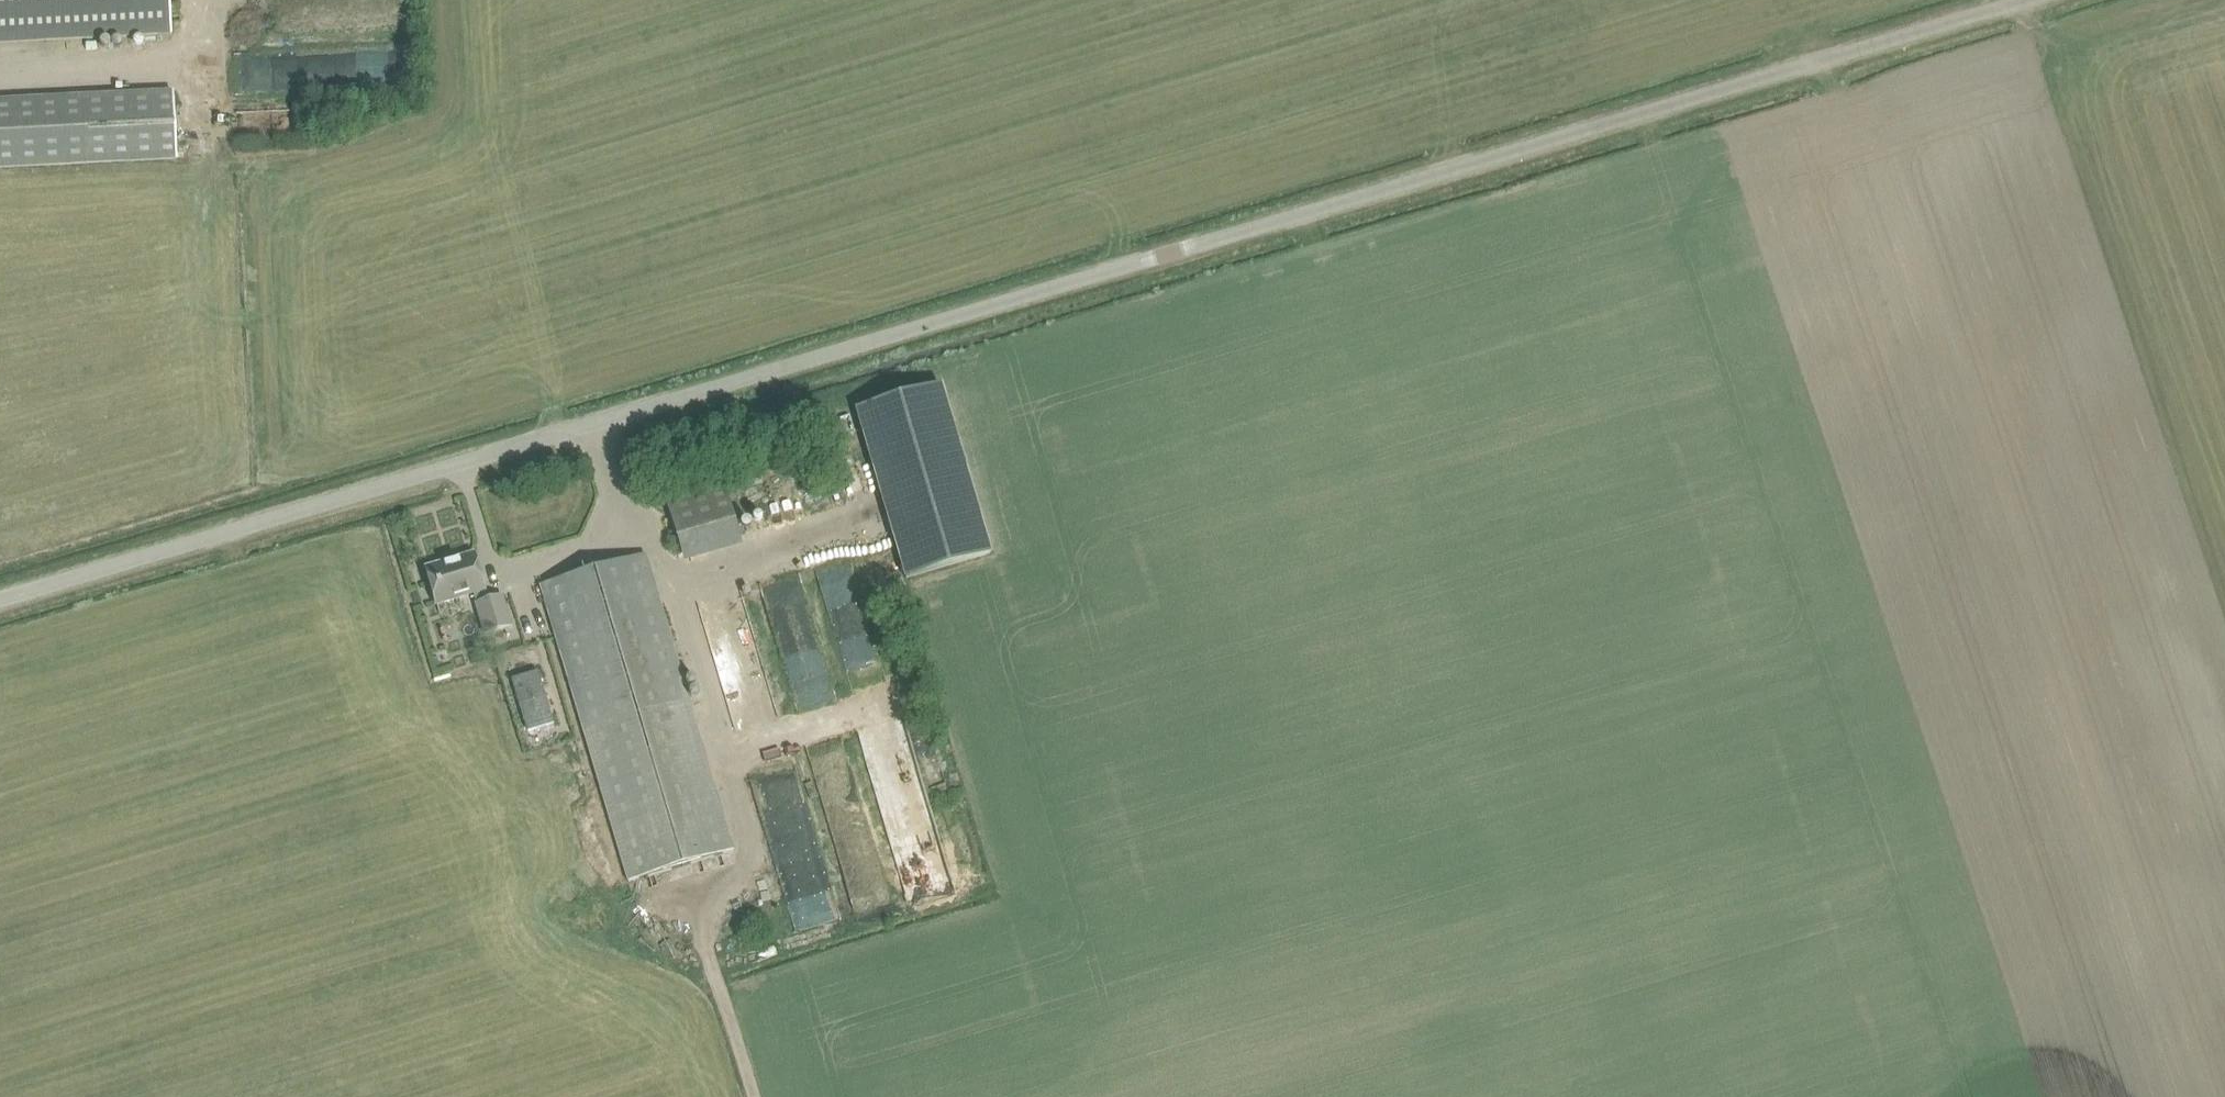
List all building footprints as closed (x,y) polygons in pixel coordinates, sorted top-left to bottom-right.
[(171,33),(170,0),(0,0),(0,42),(171,33)] [(283,54),(236,58),(239,84),(285,79),(283,54)] [(176,156),(173,93),(0,101),(0,166),(176,156)] [(906,578),(990,553),(941,384),(856,409),(906,578)] [(666,501),(679,543),(681,552),(740,535),(725,484),(666,501)] [(628,880),(733,849),(646,553),(540,584),(628,880)] [(511,625),(508,617),(502,596),(485,601),(482,591),(485,590),(475,558),(447,567),(446,562),(426,568),(436,604),(473,593),(485,633),(511,625)] [(538,670),(513,677),(529,730),(554,723),(538,670)] [(909,902),(955,888),(903,724),(874,733),(877,742),(866,746),(869,754),(883,750),(892,780),(898,778),(908,810),(897,813),(901,827),(886,832),(909,902)]
